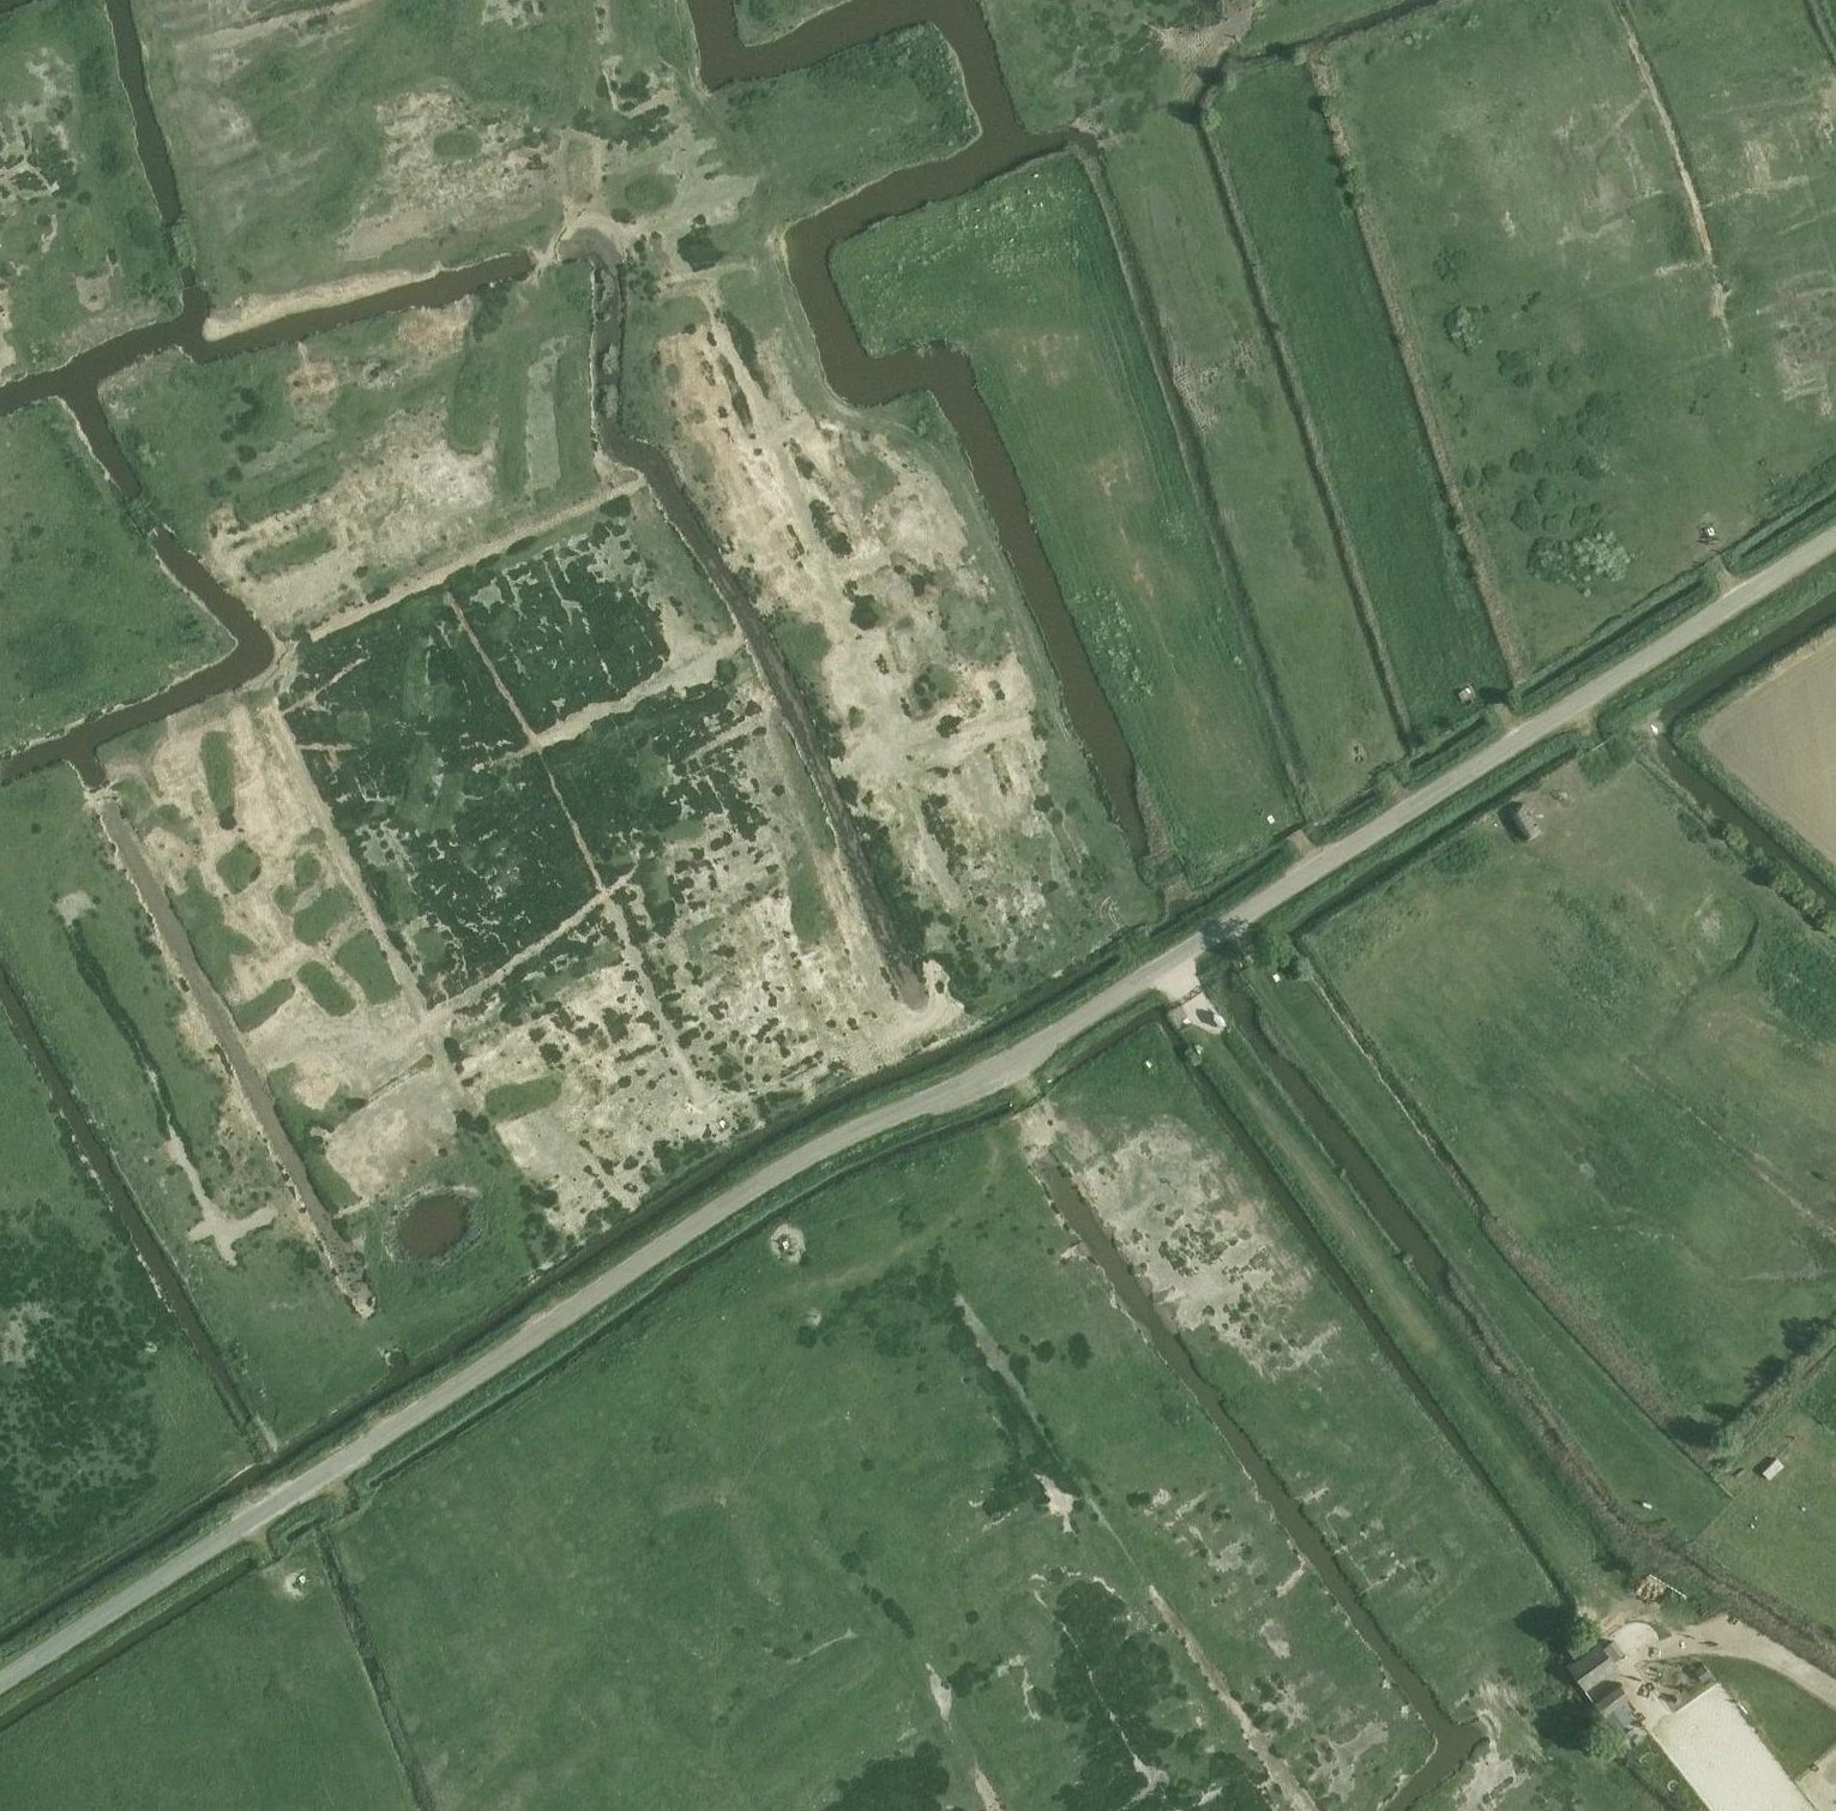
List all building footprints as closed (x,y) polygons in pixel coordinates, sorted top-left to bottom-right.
[(1523,802),(1509,806),(1518,835),(1532,831),(1523,802)] [(1606,1632),(1620,1648),(1629,1640),(1615,1625),(1606,1632)] [(1586,1690),(1618,1666),(1614,1661),(1621,1656),(1610,1642),(1603,1647),(1599,1642),(1569,1666),(1586,1690)] [(1577,1645),(1567,1653),(1573,1661),(1584,1653),(1577,1645)] [(1612,1690),(1596,1703),(1606,1716),(1622,1703),(1612,1690)]
